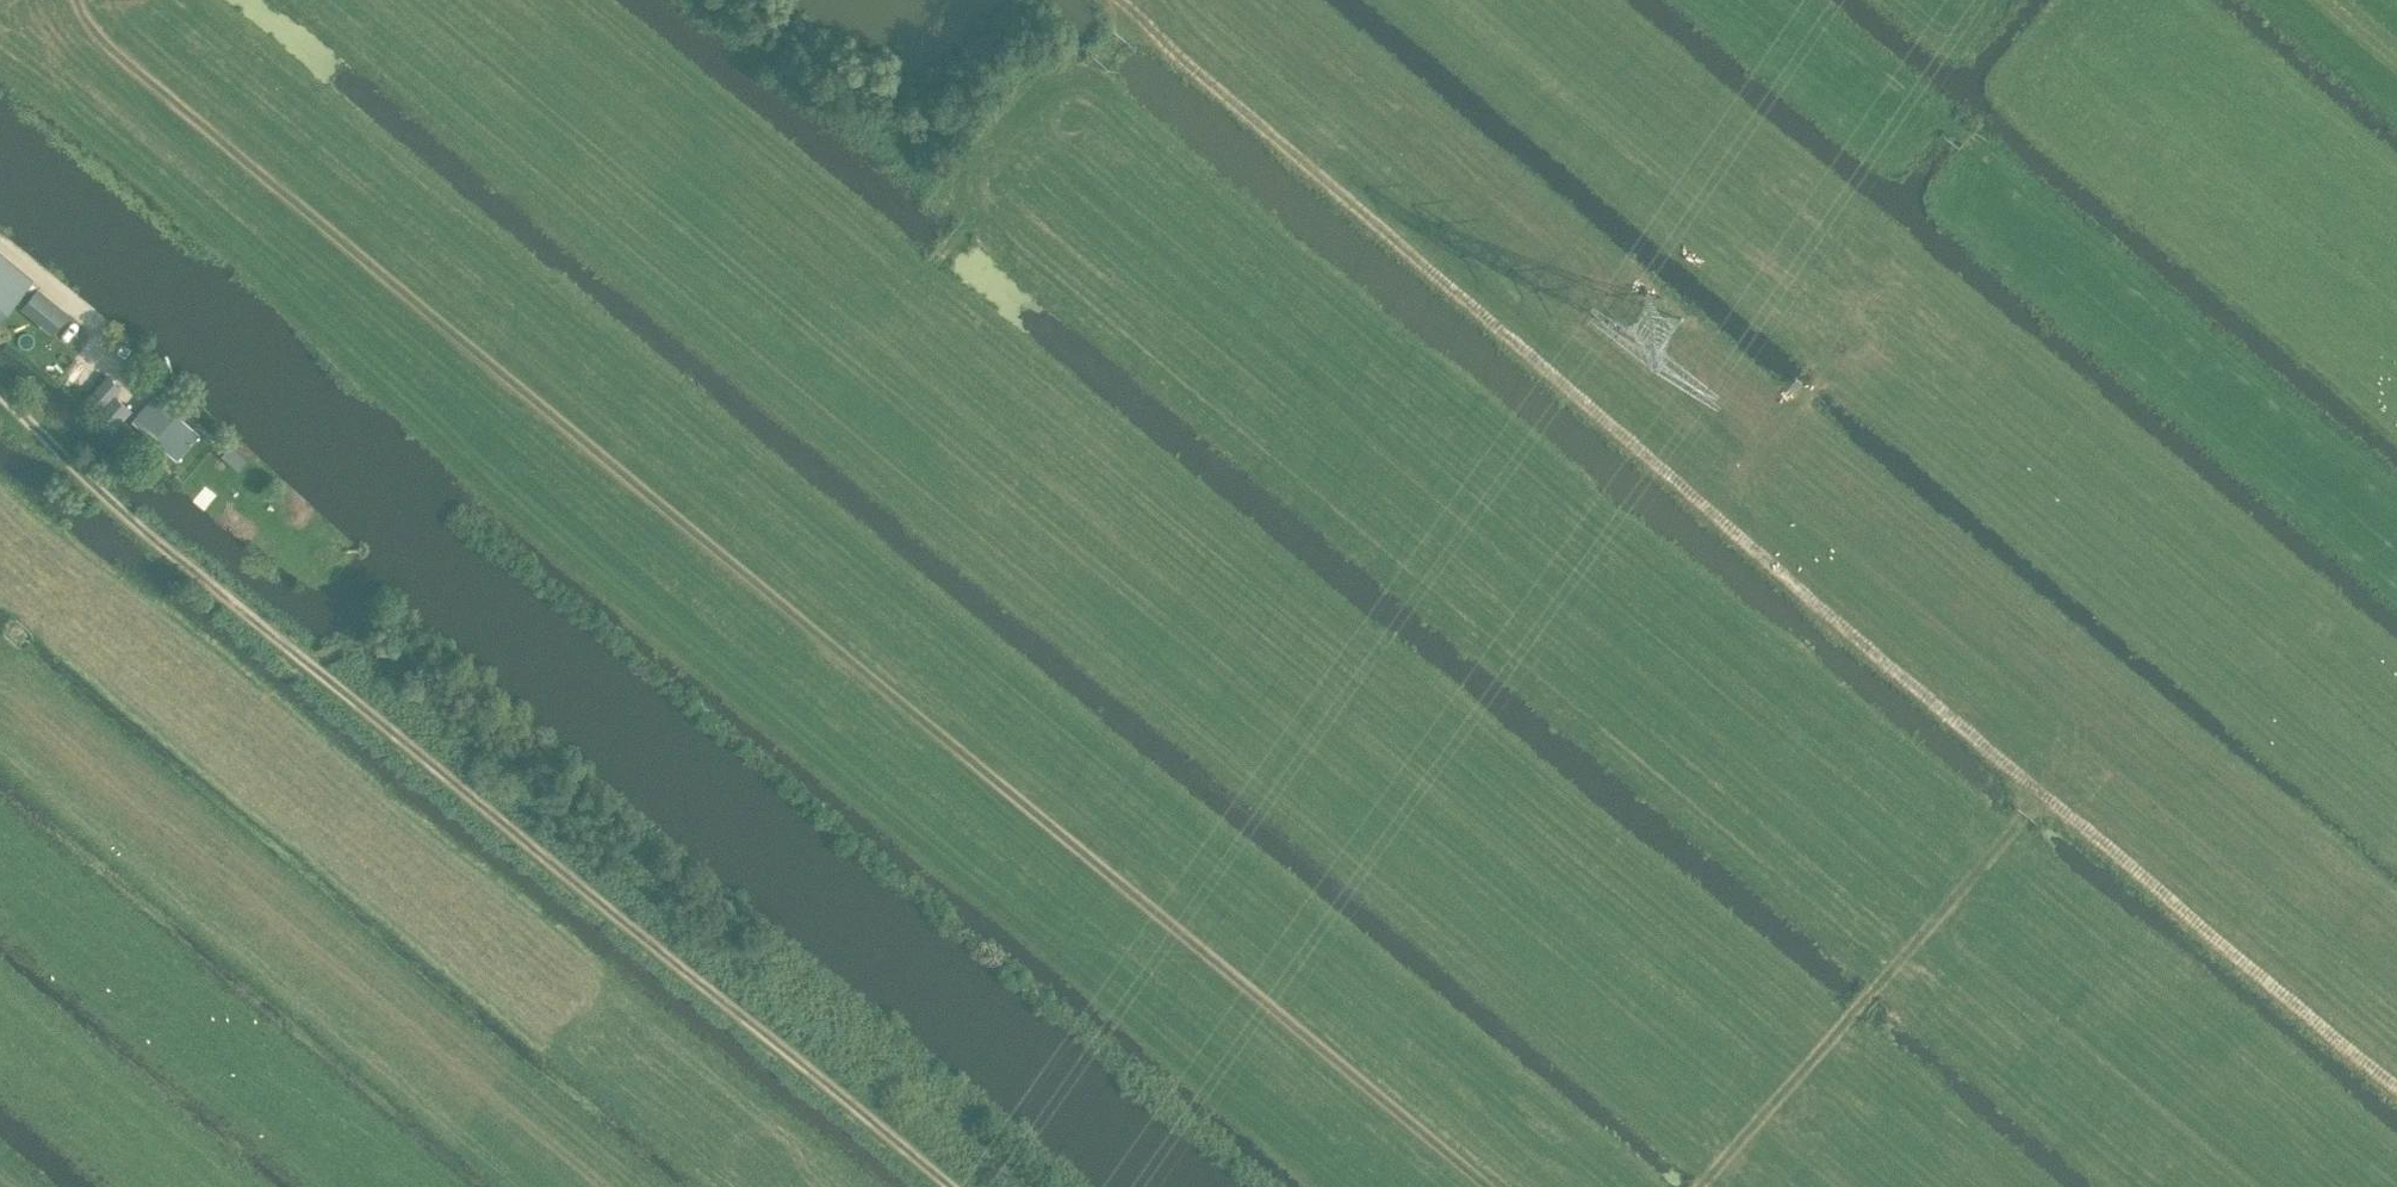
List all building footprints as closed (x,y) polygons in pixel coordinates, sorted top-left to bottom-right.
[(29,276),(0,253),(0,310),(29,276)] [(37,287),(22,305),(49,329),(65,311),(37,287)] [(107,373),(88,395),(101,406),(93,415),(113,432),(133,409),(116,394),(122,387),(107,373)] [(157,393),(134,419),(179,460),(202,434),(157,393)] [(231,444),(222,454),(238,468),(247,458),(231,444)]
